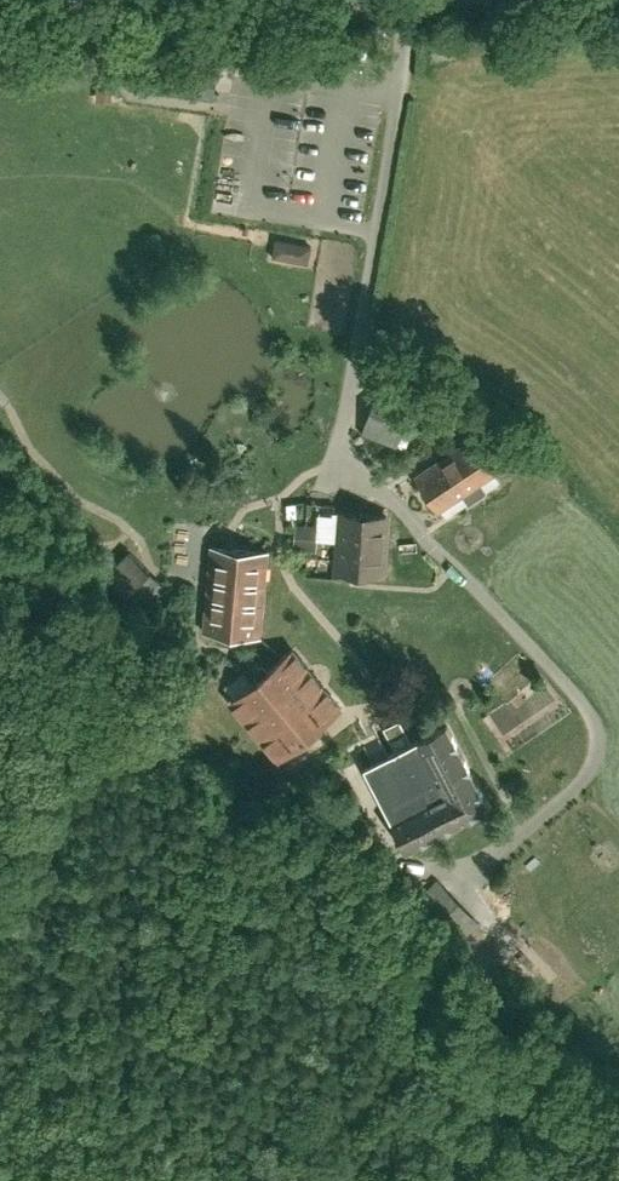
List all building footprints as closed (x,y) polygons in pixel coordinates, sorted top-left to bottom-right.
[(176,95),(213,100),(218,70),(181,65),(176,95)] [(92,81),(92,99),(109,99),(109,81),(92,81)] [(267,257),(305,264),(309,241),(271,235),(267,257)] [(362,433),(397,446),(414,401),(379,388),(362,433)] [(487,491),(480,481),(496,470),(477,442),(456,456),(453,452),(417,476),(439,509),(463,492),(469,502),(487,491)] [(342,513),(337,571),(383,574),(387,516),(342,513)] [(211,546),(204,631),(260,636),(268,551),(211,546)] [(128,597),(140,608),(143,612),(167,588),(163,583),(129,552),(107,574),(128,597)] [(268,672),(257,681),(256,679),(231,700),(280,759),(305,738),(303,736),(314,727),(315,729),(341,708),(292,649),(267,670),(268,672)] [(406,732),(390,741),(396,751),(372,763),(373,766),(366,770),(370,776),(377,772),(400,817),(393,821),(407,848),(489,807),(447,725),(412,743),(406,732)] [(415,901),(450,937),(472,916),(438,879),(415,901)]
